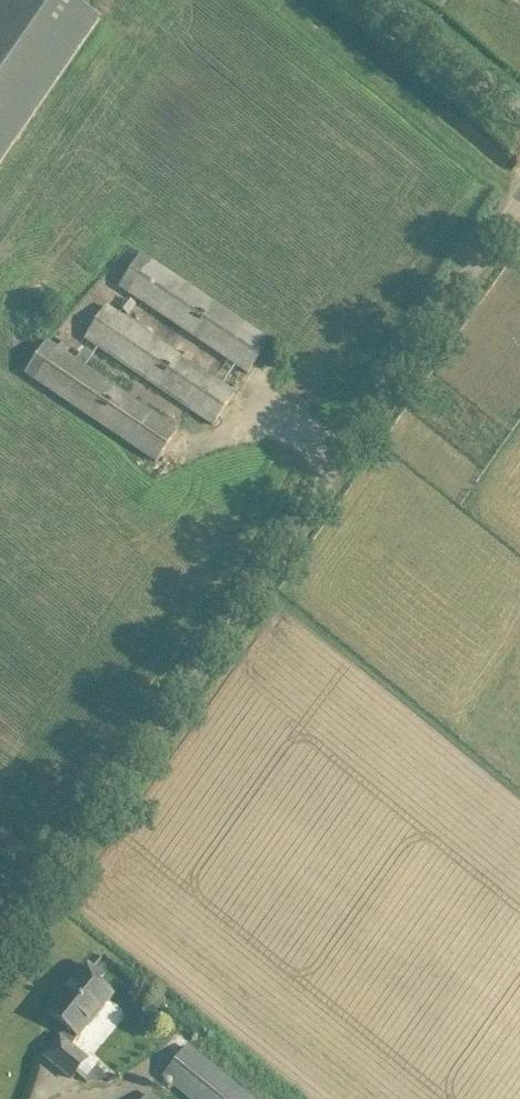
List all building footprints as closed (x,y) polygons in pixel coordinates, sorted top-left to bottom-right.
[(100,18),(73,0),(0,0),(0,163),(100,18)] [(120,287),(130,293),(248,373),(269,340),(151,261),(142,256),(120,287)] [(126,297),(119,307),(129,315),(137,304),(126,297)] [(85,339),(95,345),(213,424),(235,392),(116,313),(107,307),(85,339)] [(40,351),(26,373),(36,381),(138,449),(143,452),(156,461),(178,429),(160,416),(84,366),(91,355),(82,350),(75,360),(66,354),(73,343),(65,338),(58,348),(47,341),(40,351)] [(47,1011),(67,1028),(45,1056),(72,1078),(89,1058),(72,1045),(114,995),(99,983),(104,977),(89,965),(69,991),(66,988),(47,1011)] [(183,1037),(132,1098),(259,1098),(183,1037)] [(58,1098),(90,1098),(71,1084),(58,1098)]
